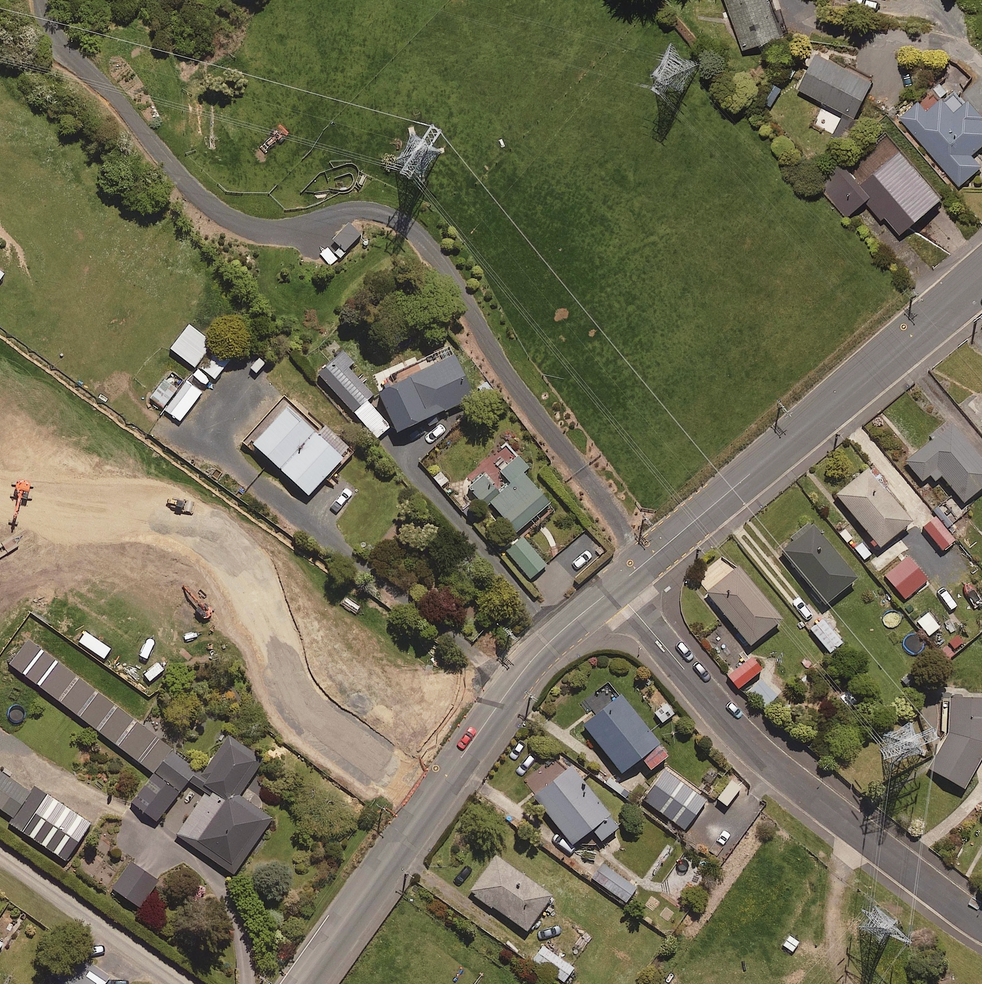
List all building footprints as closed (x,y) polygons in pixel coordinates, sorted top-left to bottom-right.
[(765,0),(724,0),(740,45),(777,32),(765,0)] [(853,107),(868,75),(811,48),(793,85),(840,108),(830,138),(847,144),(859,109),(853,107)] [(941,92),(925,106),(917,98),(897,115),(956,185),(981,164),(969,149),(981,138),(981,117),(963,95),(952,104),(941,92)] [(939,195),(884,134),(861,155),(864,158),(849,171),(838,159),(814,180),(845,215),(864,198),(895,233),(939,195)] [(334,250),(341,257),(348,250),(345,247),(360,232),(348,221),(333,237),(340,243),(334,250)] [(213,340),(188,321),(170,346),(194,364),(213,340)] [(465,369),(451,341),(408,363),(410,367),(376,385),(397,427),(443,404),(444,407),(474,392),(463,370),(465,369)] [(352,359),(342,348),(318,370),(377,434),(390,422),(366,396),(372,390),(347,363),(352,359)] [(227,360),(213,350),(201,366),(215,377),(227,360)] [(177,386),(164,376),(149,395),(161,405),(177,386)] [(201,390),(187,379),(164,408),(179,419),(201,390)] [(341,450),(348,443),(323,419),(316,427),(288,400),(252,438),(307,491),(344,452),(341,450)] [(952,418),(905,458),(922,478),(931,471),(936,477),(942,472),(964,498),(981,483),(981,454),(952,418)] [(470,482),(487,504),(491,499),(520,528),(552,500),(524,468),(530,463),(520,451),(500,467),(511,479),(499,490),(486,471),(470,482)] [(912,516),(869,464),(836,491),(880,543),(912,516)] [(955,537),(936,514),(923,524),(942,547),(955,537)] [(856,575),(813,521),(780,547),(824,601),(856,575)] [(546,561),(523,534),(507,549),(530,575),(546,561)] [(928,577),(908,555),(885,575),(905,597),(928,577)] [(782,615),(740,563),(707,590),(749,641),(782,615)] [(940,625),(928,610),(917,619),(929,633),(940,625)] [(825,617),(812,629),(830,649),(843,638),(825,617)] [(201,770),(28,637),(10,661),(153,771),(131,799),(156,819),(188,777),(206,791),(174,833),(230,871),(272,817),(238,791),(263,759),(230,733),(201,770)] [(727,672),(739,687),(763,667),(751,652),(727,672)] [(778,692),(761,677),(749,691),(766,706),(778,692)] [(668,751),(620,690),(582,720),(620,769),(640,753),(650,766),(668,751)] [(949,694),(949,700),(938,701),(939,731),(948,731),(928,766),(964,785),(981,753),(981,693),(949,694)] [(619,823),(571,760),(532,789),(571,840),(591,824),(600,837),(619,823)] [(706,797),(666,766),(643,796),(684,826),(706,797)] [(0,771),(0,806),(14,816),(10,821),(64,857),(89,820),(34,783),(30,790),(0,771)] [(551,891),(494,853),(470,890),(527,927),(551,891)] [(636,886),(599,856),(586,872),(623,902),(636,886)] [(158,877),(130,859),(112,886),(140,904),(158,877)] [(574,964),(542,944),(532,959),(563,979),(574,964)] [(51,971),(70,983),(102,983),(109,974),(69,945),(51,971)]
